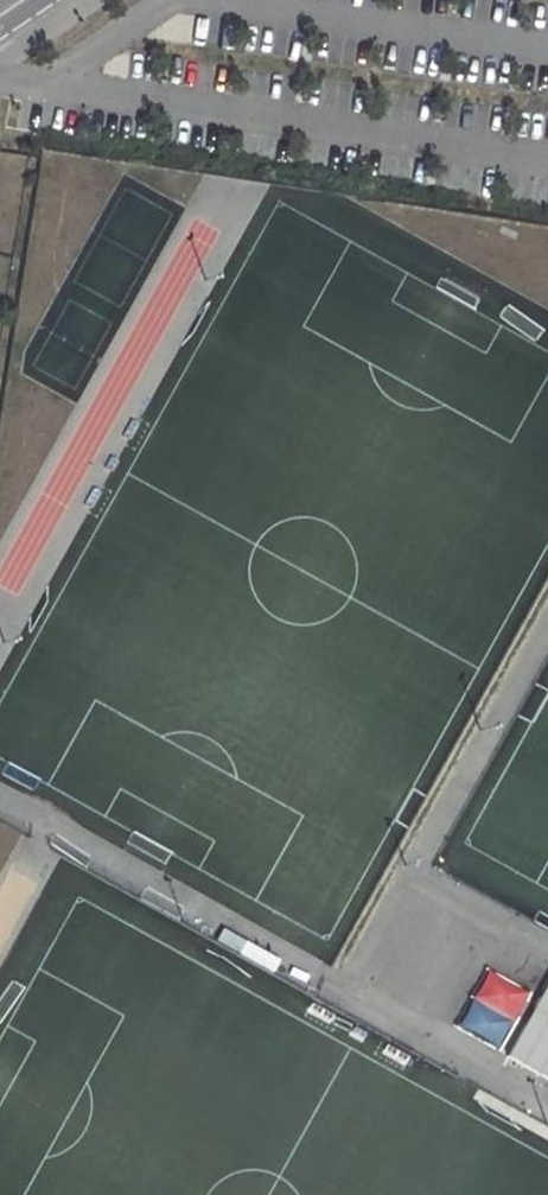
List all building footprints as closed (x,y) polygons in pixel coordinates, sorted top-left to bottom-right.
[(508,1058),(547,1080),(547,985),(508,1058)]
